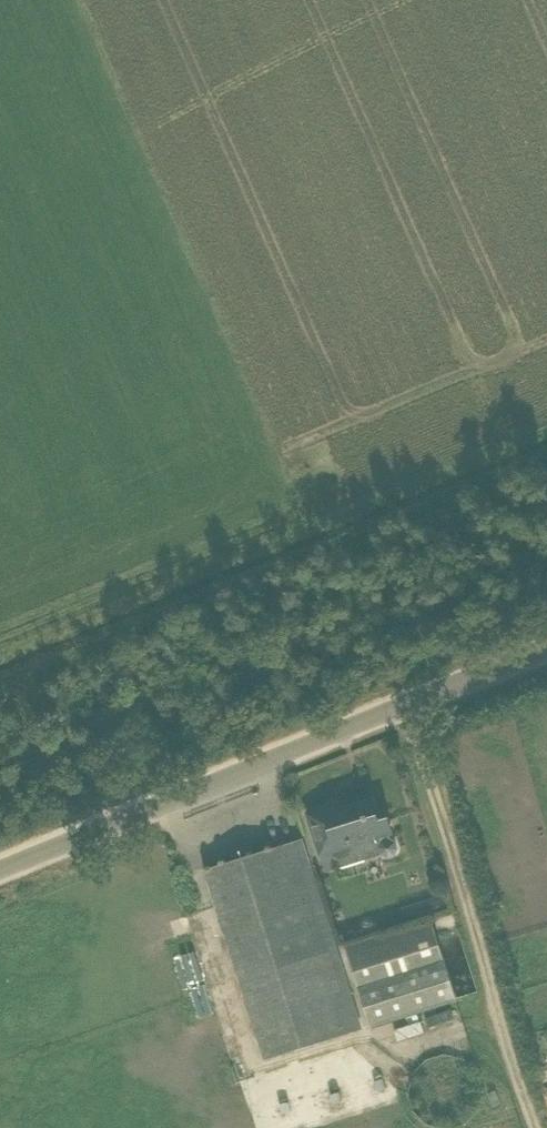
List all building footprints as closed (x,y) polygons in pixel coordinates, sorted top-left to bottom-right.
[(321,855),(380,837),(381,840),(379,846),(382,853),(388,857),(395,855),(399,848),(397,841),(391,838),(390,834),(392,833),(386,811),(377,814),(372,799),(329,812),(328,808),(330,807),(330,806),(307,813),(321,855)] [(265,1058),(355,1029),(295,841),(205,869),(265,1058)] [(457,1001),(432,919),(346,945),(371,1027),(457,1001)] [(414,1032),(386,1042),(390,1052),(418,1041),(414,1032)]
